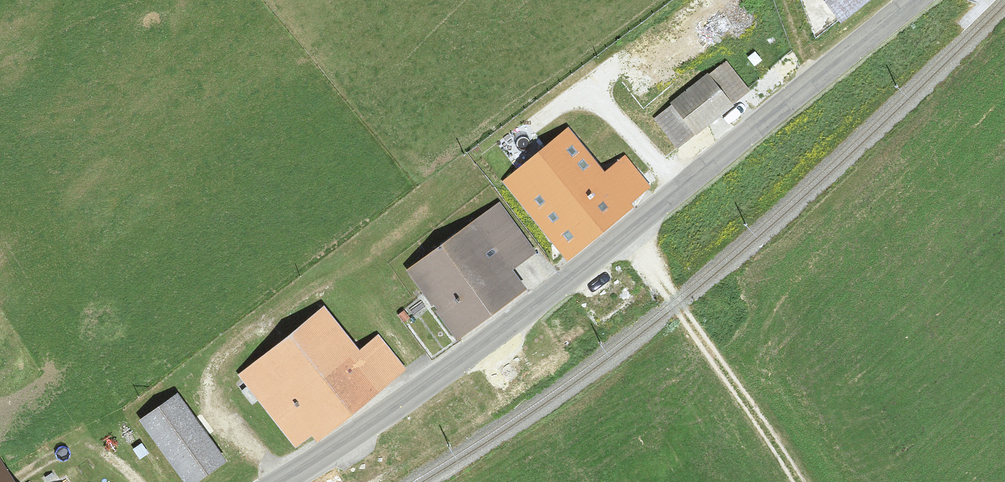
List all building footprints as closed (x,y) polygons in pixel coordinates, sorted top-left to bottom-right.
[(844,22),(870,0),(826,0),(844,22)] [(726,61),(671,106),(698,139),(751,91),(726,61)] [(567,128),(502,181),(569,263),(651,191),(625,155),(606,172),(567,128)] [(478,220),(406,272),(462,341),(529,290),(478,220)] [(326,307),(239,375),(295,450),(404,368),(378,335),(360,352),(326,307)] [(141,419),(187,481),(201,481),(229,461),(179,393),(141,419)] [(0,462),(0,481),(13,481),(0,462)]
